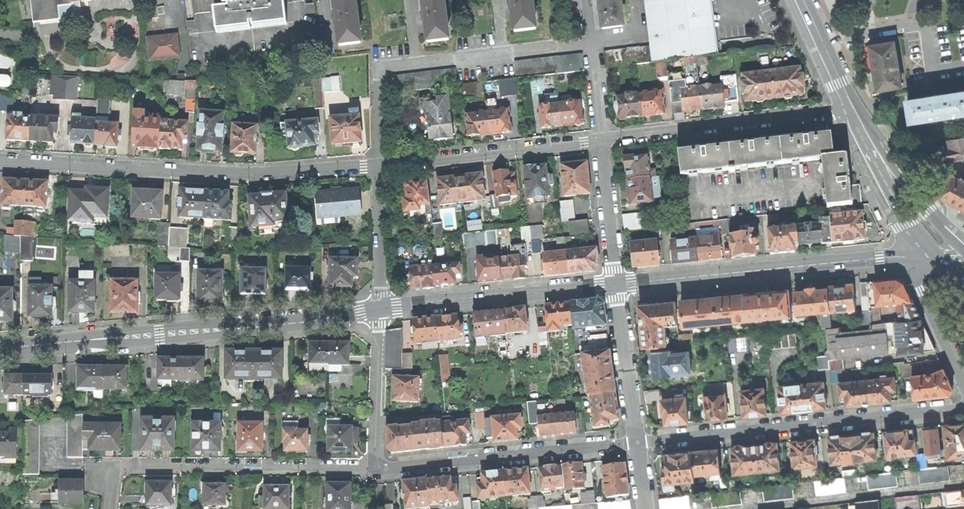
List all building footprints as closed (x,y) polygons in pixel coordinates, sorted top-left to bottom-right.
[(34,23),(61,20),(59,7),(72,5),(72,1),(72,0),(31,0),(34,23)] [(224,7),(230,6),(230,9),(215,11),(218,31),(287,23),(285,3),(271,4),(271,1),(275,1),(275,0),(223,0),(224,7)] [(339,46),(360,43),(354,0),(333,0),(336,17),(334,17),(334,18),(335,24),(335,25),(336,24),(339,46)] [(426,42),(447,40),(442,0),(421,0),(423,14),(421,14),(421,15),(422,20),(422,21),(423,21),(426,42)] [(513,31),(534,29),(531,0),(510,0),(510,3),(509,3),(509,4),(510,10),(511,10),(513,31)] [(619,0),(597,0),(597,3),(598,10),(600,10),(602,29),(622,26),(619,0)] [(718,55),(716,32),(707,32),(708,39),(704,39),(699,0),(645,0),(650,46),(653,63),(657,62),(667,61),(684,59),(697,58),(718,55)] [(149,39),(151,59),(178,56),(176,36),(149,39)] [(878,80),(879,89),(902,86),(895,42),(872,46),(873,55),(874,55),(877,68),(879,80),(878,80)] [(606,68),(653,63),(650,46),(604,51),(606,68)] [(558,57),(560,73),(583,70),(581,54),(558,57)] [(515,79),(556,74),(560,73),(558,57),(513,62),(515,79)] [(684,59),(685,71),(698,70),(697,58),(684,59)] [(659,79),(669,77),(669,73),(667,61),(657,62),(659,79)] [(186,81),(194,81),(192,69),(185,70),(186,81)] [(800,69),(771,72),(774,99),(784,98),(784,100),(794,99),(793,96),(803,95),(802,88),(805,88),(804,81),(803,76),(801,76),(800,69)] [(387,78),(385,93),(456,86),(457,86),(457,85),(454,70),(387,78)] [(692,88),(700,87),(698,70),(685,71),(669,73),(669,77),(673,113),(684,112),(684,109),(681,82),(691,81),(692,88)] [(756,101),(756,103),(760,102),(765,102),(765,100),(774,99),(771,72),(743,75),(744,83),(741,83),(743,95),(745,95),(746,102),(756,101)] [(6,87),(10,85),(10,79),(7,76),(0,75),(0,91),(6,91),(6,87)] [(54,99),(66,99),(67,77),(52,76),(51,95),(55,95),(54,99)] [(67,77),(66,99),(77,100),(77,99),(78,77),(67,77)] [(331,77),(331,79),(332,92),(340,91),(339,77),(331,77)] [(314,86),(315,95),(324,94),(324,93),(323,79),(305,80),(305,87),(314,86)] [(331,79),(323,79),(324,93),(332,92),(331,79)] [(506,80),(508,95),(515,94),(513,79),(506,80)] [(185,89),(186,81),(165,80),(164,93),(185,95),(185,89)] [(508,95),(506,80),(499,81),(501,96),(508,95)] [(186,81),(185,89),(196,89),(197,82),(194,81),(186,81)] [(681,82),(684,109),(692,108),(692,111),(703,110),(700,87),(692,88),(691,81),(681,82)] [(486,102),(484,83),(472,84),(474,98),(486,102)] [(474,98),(472,84),(457,86),(456,86),(457,100),(474,98)] [(724,107),(723,99),(723,92),(722,85),(700,87),(703,110),(713,108),(724,107)] [(185,95),(187,100),(195,101),(196,89),(185,89),(185,95)] [(641,93),(643,117),(654,115),(666,114),(663,91),(641,93)] [(941,96),(941,94),(932,96),(924,97),(925,98),(907,101),(910,122),(963,114),(963,92),(941,96)] [(618,115),(618,117),(619,118),(620,120),(623,120),(625,120),(627,119),(633,118),(643,117),(641,93),(618,96),(619,112),(618,113),(618,115)] [(316,110),(325,109),(324,94),(315,95),(316,110)] [(1,95),(0,104),(0,111),(11,112),(14,112),(15,96),(1,95)] [(251,98),(253,112),(261,112),(260,97),(251,98)] [(442,110),(450,109),(449,98),(438,99),(438,102),(432,103),(432,100),(421,101),(423,124),(425,124),(429,124),(428,116),(443,115),(442,110)] [(111,100),(98,100),(98,109),(110,109),(111,100)] [(195,101),(187,100),(186,113),(195,113),(195,101)] [(560,104),(562,126),(570,126),(575,125),(579,126),(583,124),(584,120),(582,117),(580,101),(560,104)] [(562,126),(560,104),(539,106),(542,129),(552,128),(562,126)] [(110,109),(98,109),(97,118),(110,118),(110,109)] [(425,124),(427,142),(431,141),(431,142),(442,141),(454,140),(454,133),(455,133),(453,121),(452,121),(450,109),(442,110),(443,115),(428,116),(429,124),(425,124)] [(487,111),(490,135),(501,134),(512,132),(510,109),(487,111)] [(135,111),(134,145),(137,145),(137,147),(139,147),(139,149),(146,150),(158,150),(158,149),(161,149),(162,121),(162,119),(162,117),(146,116),(146,112),(135,111)] [(481,136),(490,135),(487,111),(467,113),(469,132),(467,135),(472,139),(474,136),(481,136)] [(199,138),(199,152),(210,152),(221,153),(222,140),(223,140),(225,114),(200,112),(198,138),(199,138)] [(8,131),(8,139),(18,140),(30,141),(32,118),(22,118),(23,114),(15,114),(15,117),(11,117),(9,117),(9,124),(8,124),(7,130),(8,131)] [(72,136),(72,144),(78,144),(85,144),(85,146),(87,147),(91,148),(93,146),(93,145),(96,145),(97,124),(97,121),(85,120),(85,116),(73,115),(73,128),(69,128),(69,136),(72,136)] [(331,118),(333,145),(334,144),(336,147),(342,146),(343,145),(343,144),(350,143),(362,142),(360,116),(351,117),(331,118)] [(32,118),(30,141),(40,141),(53,142),(54,131),(59,131),(60,118),(32,117),(32,118)] [(171,122),(162,121),(161,149),(171,150),(183,150),(183,141),(187,141),(188,123),(171,122)] [(281,124),(282,137),(289,137),(290,149),(292,149),(294,151),(295,151),(298,151),(300,150),(301,149),(303,148),(303,147),(309,147),(316,146),(315,134),(319,134),(318,121),(281,124)] [(119,125),(97,124),(96,145),(106,146),(106,147),(111,147),(118,148),(118,136),(118,131),(119,125)] [(234,126),(232,153),(235,153),(234,155),(236,156),(241,157),(243,155),(243,154),(250,154),(256,155),(257,144),(258,145),(258,137),(257,137),(258,127),(243,126),(234,126)] [(681,176),(730,171),(730,173),(737,172),(737,170),(822,160),(833,159),(831,134),(804,137),(756,142),(709,148),(678,151),(681,176)] [(893,137),(891,139),(897,147),(901,145),(896,138),(894,136),(893,137)] [(940,146),(944,161),(961,157),(963,157),(963,136),(948,139),(949,146),(945,147),(945,145),(940,146)] [(628,180),(651,178),(650,170),(649,155),(638,156),(631,157),(629,155),(627,156),(625,157),(624,159),(624,163),(626,164),(628,180)] [(847,157),(833,159),(822,160),(826,194),(861,190),(860,185),(850,186),(848,172),(847,157)] [(562,166),(565,197),(591,194),(587,163),(574,164),(562,166)] [(524,168),(528,200),(550,197),(549,186),(548,177),(547,166),(535,167),(524,168)] [(497,195),(497,197),(517,195),(515,173),(509,174),(509,171),(502,172),(495,173),(497,195)] [(963,209),(963,180),(953,174),(942,194),(941,196),(943,198),(958,205),(963,209)] [(460,178),(463,203),(486,200),(484,184),(482,184),(481,175),(470,176),(460,178)] [(4,179),(2,204),(4,204),(11,205),(25,206),(26,181),(19,180),(13,180),(14,178),(6,177),(6,179),(4,179)] [(654,198),(661,197),(658,177),(656,177),(651,178),(654,198)] [(463,203),(460,178),(449,179),(439,180),(440,189),(439,189),(441,206),(463,203)] [(636,201),(642,201),(642,204),(654,202),(654,198),(651,178),(628,180),(629,189),(629,195),(628,197),(628,199),(629,201),(630,203),(632,204),(634,203),(636,201)] [(26,181),(25,206),(38,206),(45,207),(47,207),(49,182),(46,182),(47,180),(39,179),(39,181),(34,181),(26,181)] [(404,200),(405,212),(409,212),(426,210),(425,206),(431,205),(428,182),(417,183),(407,184),(405,187),(407,189),(407,200),(404,200)] [(135,187),(133,217),(151,219),(151,220),(161,220),(163,194),(152,193),(146,193),(146,188),(135,187)] [(71,191),(69,221),(93,223),(93,225),(106,226),(109,190),(98,190),(87,189),(86,192),(71,191)] [(195,191),(181,190),(181,200),(179,200),(179,207),(180,207),(180,218),(205,219),(207,192),(195,191)] [(319,194),(321,217),(338,216),(360,214),(358,190),(336,192),(319,194)] [(861,198),(861,190),(826,194),(827,208),(829,208),(861,205),(862,205),(861,198)] [(207,192),(205,219),(213,220),(231,221),(232,204),(229,203),(229,193),(218,192),(207,192)] [(249,198),(252,228),(259,227),(260,235),(275,234),(274,230),(289,229),(286,195),(267,196),(249,198)] [(497,197),(497,195),(490,196),(492,210),(499,209),(497,197)] [(559,202),(562,222),(575,221),(573,200),(559,202)] [(664,205),(664,212),(685,209),(684,203),(664,205)] [(432,216),(431,205),(425,206),(426,210),(409,212),(410,220),(412,222),(414,222),(415,221),(424,220),(427,216),(432,216)] [(854,243),(854,240),(865,239),(864,230),(863,222),(861,205),(829,208),(830,218),(833,242),(844,241),(844,244),(854,243)] [(545,220),(543,206),(530,207),(531,221),(545,220)] [(882,221),(884,220),(880,210),(876,212),(879,219),(880,221),(882,221)] [(624,216),(625,231),(641,230),(640,215),(624,216)] [(338,216),(321,217),(322,225),(339,224),(338,216)] [(823,243),(833,242),(830,218),(820,219),(821,224),(823,242),(823,243)] [(22,236),(23,236),(24,221),(16,220),(16,227),(9,227),(8,235),(22,236)] [(728,220),(695,223),(695,228),(722,225),(723,233),(730,232),(728,220)] [(24,221),(23,236),(31,236),(32,221),(24,221)] [(570,222),(571,235),(588,233),(587,221),(570,222)] [(159,222),(158,246),(170,247),(171,227),(171,223),(159,222)] [(433,224),(435,237),(443,236),(442,223),(433,224)] [(683,225),(683,232),(696,231),(695,228),(695,223),(686,224),(683,225)] [(821,224),(797,226),(799,245),(810,244),(823,242),(821,224)] [(543,225),(530,227),(531,240),(531,241),(540,240),(545,240),(543,225)] [(769,229),(771,254),(782,253),(795,252),(795,245),(799,245),(797,226),(787,227),(781,228),(769,229)] [(179,247),(187,248),(188,228),(171,227),(170,247),(179,247)] [(521,228),(522,241),(531,240),(530,227),(521,228)] [(230,228),(229,243),(237,244),(238,228),(230,228)] [(498,244),(497,238),(496,230),(494,231),(484,232),(463,234),(464,248),(498,244)] [(505,230),(496,230),(497,238),(506,237),(505,230)] [(730,235),(732,258),(745,257),(756,256),(755,246),(759,245),(758,238),(754,238),(753,230),(741,231),(741,234),(730,235)] [(697,239),(699,261),(709,260),(721,259),(719,234),(712,235),(712,237),(697,239)] [(8,235),(5,235),(5,251),(21,251),(22,236),(8,235)] [(23,236),(22,236),(21,251),(21,260),(33,260),(34,236),(31,236),(23,236)] [(557,249),(566,248),(566,246),(565,238),(556,239),(557,249)] [(697,239),(672,241),(674,264),(686,262),(699,261),(697,239)] [(540,240),(531,241),(533,253),(542,253),(540,240)] [(631,244),(634,268),(646,267),(659,266),(657,241),(631,244)] [(513,258),(499,259),(502,281),(513,280),(525,278),(524,268),(527,268),(525,245),(512,247),(513,258)] [(179,247),(178,261),(189,262),(190,248),(187,248),(179,247)] [(567,253),(569,274),(581,273),(594,271),(599,266),(597,250),(567,253)] [(567,253),(544,255),(545,261),(542,261),(543,272),(546,272),(547,276),(557,275),(569,274),(567,253)] [(477,258),(479,283),(490,282),(502,281),(499,259),(499,258),(484,260),(484,257),(477,258)] [(330,258),(330,286),(340,286),(353,287),(353,276),(358,276),(358,259),(330,258)] [(412,283),(413,290),(423,289),(435,288),(432,266),(432,261),(423,262),(423,267),(410,268),(411,276),(408,276),(408,284),(412,283)] [(461,275),(459,263),(432,266),(435,288),(446,286),(456,285),(455,276),(461,275)] [(287,268),(287,290),(297,290),(310,290),(310,280),(310,273),(310,268),(297,268),(287,268)] [(81,269),(81,280),(94,280),(94,269),(81,269)] [(242,269),(242,293),(253,293),(265,293),(265,269),(251,269),(242,269)] [(198,270),(198,301),(210,301),(222,301),(222,271),(198,270)] [(167,301),(180,301),(180,274),(167,274),(158,274),(157,274),(156,301),(167,301)] [(53,285),(62,285),(63,275),(58,275),(58,277),(53,277),(53,285)] [(30,286),(30,315),(41,315),(52,315),(52,286),(42,286),(42,279),(32,279),(32,286),(30,286)] [(137,280),(127,280),(127,279),(112,279),(112,280),(112,311),(124,311),(137,311),(137,280)] [(875,281),(877,305),(879,305),(898,303),(914,301),(909,290),(905,283),(897,279),(875,281)] [(71,280),(71,310),(82,311),(95,311),(95,280),(94,280),(81,280),(71,280)] [(868,282),(869,295),(870,305),(877,305),(875,281),(868,282)] [(862,296),(869,295),(868,282),(861,283),(862,296)] [(830,310),(831,312),(856,309),(854,283),(840,285),(828,286),(828,289),(830,310)] [(798,313),(830,310),(828,289),(816,290),(816,287),(811,288),(808,288),(809,291),(796,292),(798,313)] [(2,321),(2,319),(12,319),(13,288),(0,288),(0,321),(2,321)] [(747,294),(749,320),(792,315),(790,290),(765,293),(747,294)] [(686,326),(749,320),(747,294),(730,296),(700,299),(683,301),(686,326)] [(863,311),(871,310),(870,305),(869,295),(862,296),(863,311)] [(668,345),(666,325),(678,324),(676,301),(640,305),(643,331),(644,347),(668,345)] [(900,309),(901,321),(922,319),(917,309),(914,301),(898,303),(898,309),(900,309)] [(573,326),(573,329),(586,327),(596,327),(606,326),(604,306),(598,302),(582,303),(571,304),(573,326)] [(573,326),(571,304),(557,306),(547,307),(548,316),(545,317),(545,323),(546,323),(547,333),(560,331),(559,327),(573,326)] [(871,310),(872,324),(881,323),(879,305),(877,305),(870,305),(871,310)] [(503,311),(506,334),(528,332),(527,326),(526,315),(525,309),(512,310),(503,311)] [(872,324),(871,310),(863,311),(861,311),(862,325),(872,324)] [(474,314),(477,338),(506,335),(506,334),(503,311),(486,313),(474,314)] [(436,318),(438,343),(445,342),(446,345),(454,345),(453,341),(460,340),(460,335),(463,335),(462,327),(459,327),(458,316),(446,317),(436,318)] [(438,343),(436,318),(422,319),(414,320),(415,328),(415,337),(416,344),(430,343),(431,348),(439,348),(438,343)] [(901,321),(897,321),(900,353),(901,353),(936,350),(928,333),(922,319),(901,321)] [(822,321),(823,328),(831,328),(831,320),(822,321)] [(844,357),(890,352),(887,322),(881,323),(872,324),(872,328),(842,331),(841,327),(826,329),(829,355),(829,359),(844,357)] [(548,345),(547,333),(546,323),(545,323),(539,323),(541,345),(548,345)] [(387,333),(386,369),(403,370),(403,354),(404,328),(390,330),(387,333)] [(768,348),(768,349),(797,346),(796,332),(767,335),(768,348)] [(590,346),(609,344),(608,334),(589,337),(590,346)] [(680,335),(680,343),(694,341),(693,334),(680,335)] [(768,348),(767,335),(758,336),(759,349),(768,348)] [(737,352),(737,353),(748,352),(748,348),(749,348),(748,337),(735,339),(737,352)] [(730,352),(737,352),(735,339),(728,339),(730,352)] [(309,365),(329,365),(329,344),(318,344),(310,344),(309,365)] [(329,344),(329,365),(339,365),(348,365),(348,344),(338,344),(329,344)] [(583,354),(610,351),(609,344),(590,346),(582,347),(583,354)] [(653,364),(654,377),(692,373),(689,351),(672,353),(671,350),(652,352),(653,364)] [(439,352),(441,369),(449,368),(447,351),(439,352)] [(591,396),(615,393),(612,370),(610,351),(583,354),(589,397),(591,396)] [(240,352),(227,352),(226,379),(254,379),(254,352),(240,352)] [(254,352),(254,379),(281,379),(282,352),(267,352),(254,352)] [(412,353),(403,354),(403,370),(403,373),(412,372),(412,353)] [(829,359),(829,355),(818,356),(819,370),(830,369),(829,359)] [(844,357),(829,359),(830,369),(831,371),(846,369),(844,357)] [(158,359),(158,380),(164,380),(171,380),(179,380),(179,359),(171,359),(158,359)] [(191,359),(179,359),(179,380),(179,381),(189,381),(189,389),(199,389),(199,381),(203,381),(204,359),(191,359)] [(923,362),(902,364),(903,375),(903,377),(912,376),(911,371),(924,370),(923,362)] [(903,375),(902,364),(895,365),(895,374),(897,375),(903,375)] [(96,389),(104,389),(104,368),(88,368),(77,368),(76,380),(79,380),(79,391),(94,391),(96,391),(96,389)] [(115,368),(104,368),(104,389),(111,389),(118,389),(126,389),(126,368),(115,368)] [(449,368),(441,369),(443,384),(451,383),(449,368)] [(913,375),(915,398),(950,394),(953,389),(949,379),(944,368),(934,373),(913,375)] [(5,376),(5,395),(23,395),(23,377),(15,376),(5,376)] [(23,377),(23,395),(51,396),(51,377),(38,377),(23,377)] [(394,377),(393,401),(418,402),(419,386),(419,380),(419,379),(413,378),(410,378),(410,377),(404,377),(404,378),(394,377)] [(867,380),(870,403),(881,402),(892,401),(891,395),(897,395),(895,377),(888,378),(882,378),(867,380)] [(842,401),(847,400),(847,405),(857,404),(870,403),(867,380),(840,383),(842,401)] [(802,385),(804,410),(816,409),(826,408),(824,382),(802,385)] [(804,410),(802,385),(779,387),(782,413),(794,411),(804,410)] [(743,411),(744,416),(755,415),(767,414),(765,388),(741,391),(743,404),(741,404),(742,411),(743,411)] [(96,391),(94,391),(94,397),(103,397),(104,389),(96,389),(96,391)] [(646,390),(646,399),(658,398),(659,395),(659,389),(646,390)] [(615,393),(591,396),(595,427),(603,427),(610,426),(610,421),(619,420),(615,393)] [(707,417),(708,420),(718,419),(728,418),(727,414),(730,413),(729,403),(726,403),(725,394),(705,396),(706,410),(705,410),(704,412),(704,416),(706,417),(707,417)] [(666,414),(667,424),(677,423),(689,422),(686,397),(662,400),(664,414),(666,414)] [(527,403),(530,425),(539,424),(538,416),(537,402),(527,403)] [(492,407),(484,408),(484,414),(485,420),(493,419),(492,407)] [(556,414),(558,435),(567,435),(577,433),(576,428),(575,418),(575,412),(556,414)] [(68,416),(68,458),(83,458),(83,450),(83,425),(83,414),(68,416)] [(477,428),(486,427),(485,420),(484,414),(476,415),(477,428)] [(558,435),(556,414),(538,416),(539,424),(541,437),(549,436),(558,435)] [(495,438),(495,442),(508,441),(518,440),(517,434),(522,434),(521,417),(493,419),(495,438)] [(23,473),(23,475),(38,475),(38,462),(39,419),(23,421),(23,473)] [(143,419),(142,451),(159,451),(173,451),(173,420),(143,419)] [(329,428),(340,428),(340,419),(325,419),(325,428),(329,428)] [(495,438),(493,419),(485,420),(486,427),(487,439),(495,438)] [(284,421),(284,429),(296,429),(298,429),(298,421),(284,421)] [(413,427),(416,451),(431,449),(444,448),(441,424),(441,422),(436,423),(435,421),(423,423),(423,424),(413,425),(413,427)] [(470,434),(469,421),(450,423),(444,424),(441,424),(444,448),(455,447),(466,445),(465,441),(465,435),(470,434)] [(948,458),(963,456),(963,424),(963,423),(944,425),(948,458)] [(238,439),(238,451),(245,451),(250,451),(250,450),(261,450),(261,424),(239,424),(239,439),(238,439)] [(101,426),(83,425),(83,450),(103,450),(120,450),(120,426),(108,426),(101,426)] [(193,425),(193,451),(205,451),(219,451),(220,425),(193,425)] [(923,428),(926,453),(926,458),(942,456),(938,426),(923,428)] [(388,429),(388,449),(392,453),(403,452),(416,451),(413,427),(399,429),(399,428),(388,429)] [(329,428),(329,450),(339,451),(339,452),(345,452),(352,452),(352,436),(358,436),(358,429),(352,429),(352,428),(340,428),(329,428)] [(5,455),(5,458),(14,458),(16,458),(17,429),(12,429),(12,433),(0,432),(0,455),(5,455)] [(296,429),(284,429),(283,440),(285,440),(285,450),(285,451),(295,451),(307,451),(307,431),(296,431),(296,429)] [(885,432),(888,456),(915,453),(916,453),(915,440),(914,440),(913,429),(898,430),(885,432)] [(852,435),(854,461),(877,459),(874,433),(862,434),(852,435)] [(840,436),(829,438),(832,464),(854,461),(852,435),(840,436)] [(816,452),(818,452),(817,446),(816,446),(815,439),(801,440),(791,441),(794,468),(818,465),(816,452)] [(755,445),(757,471),(780,469),(777,443),(765,444),(755,445)] [(745,446),(732,448),(735,474),(757,471),(755,445),(745,446)] [(693,452),(695,476),(711,475),(720,474),(718,449),(703,451),(693,452)] [(663,462),(665,484),(675,483),(695,481),(695,476),(693,452),(678,453),(667,454),(667,461),(663,462)] [(816,452),(818,465),(824,465),(823,452),(818,452),(816,452)] [(918,454),(919,469),(927,468),(926,458),(926,453),(918,454)] [(564,489),(564,491),(570,490),(584,488),(583,482),(586,481),(585,474),(582,475),(581,463),(571,465),(561,466),(564,489)] [(950,479),(963,478),(963,463),(949,464),(950,479)] [(606,494),(606,499),(629,495),(624,464),(613,466),(602,467),(604,482),(603,483),(604,494),(606,494)] [(541,492),(564,489),(561,466),(548,467),(539,468),(541,492)] [(927,468),(919,469),(921,484),(949,481),(948,466),(927,468)] [(504,472),(506,497),(530,494),(529,485),(530,485),(529,478),(529,479),(528,469),(516,471),(504,472)] [(843,470),(844,478),(856,476),(855,469),(843,470)] [(478,486),(479,499),(506,497),(504,472),(492,473),(482,474),(483,485),(478,486)] [(867,475),(869,490),(897,486),(896,472),(867,475)] [(439,478),(427,480),(429,505),(458,502),(456,486),(452,486),(451,477),(439,478)] [(727,478),(729,491),(736,490),(735,478),(727,478)] [(844,478),(815,481),(817,496),(845,492),(844,478)] [(403,482),(404,495),(403,495),(403,502),(405,502),(406,508),(410,508),(420,508),(422,508),(430,508),(429,505),(427,480),(414,481),(403,482)] [(52,494),(52,503),(83,503),(83,494),(83,492),(83,483),(60,483),(60,494),(52,494)] [(147,494),(147,506),(170,506),(170,496),(170,490),(170,483),(157,483),(147,483),(147,484),(145,484),(145,494),(147,494)] [(265,508),(288,508),(288,488),(277,488),(277,484),(271,484),(265,484),(265,497),(265,505),(265,508)] [(327,508),(354,508),(354,505),(351,502),(350,484),(338,484),(327,485),(327,508)] [(788,484),(763,487),(765,502),(794,498),(792,484),(788,484)] [(204,495),(204,505),(224,505),(224,486),(217,486),(213,486),(213,485),(203,485),(203,495),(204,495)] [(729,491),(711,493),(713,507),(742,504),(740,490),(736,490),(729,491)] [(943,493),(945,507),(963,505),(963,490),(943,493)] [(581,494),(582,505),(595,504),(594,491),(586,492),(587,493),(581,494)] [(917,495),(895,497),(897,508),(919,508),(917,495)] [(531,497),(531,500),(529,500),(529,508),(531,508),(538,508),(537,497),(537,496),(531,497)] [(661,508),(690,508),(688,496),(659,499),(661,508)] [(857,508),(880,508),(879,499),(856,502),(857,508)] [(599,508),(631,508),(629,501),(599,503),(599,508)]
